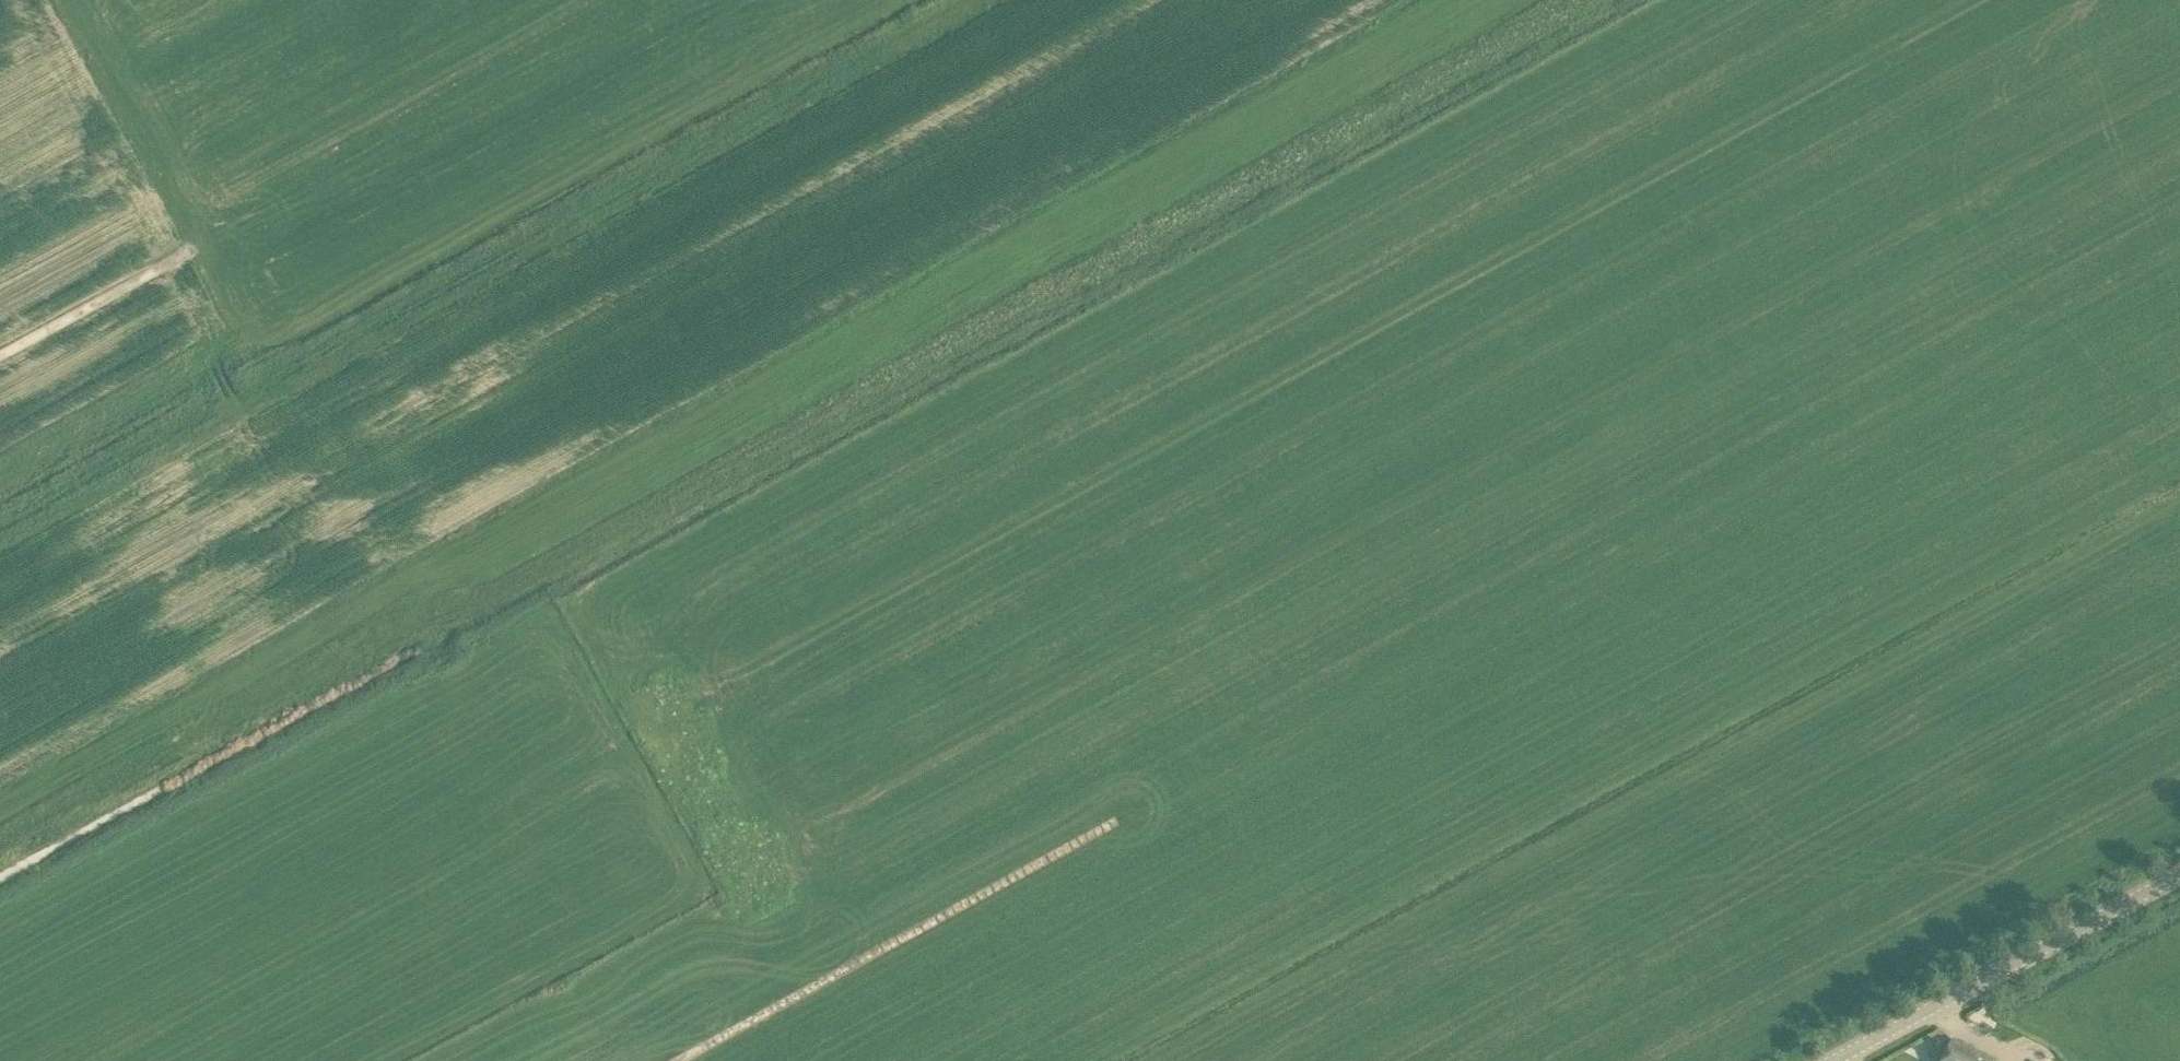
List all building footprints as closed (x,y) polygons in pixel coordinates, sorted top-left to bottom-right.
[(1975,1049),(1951,1038),(1940,1060),(1998,1060),(1999,1060),(1975,1049)]
